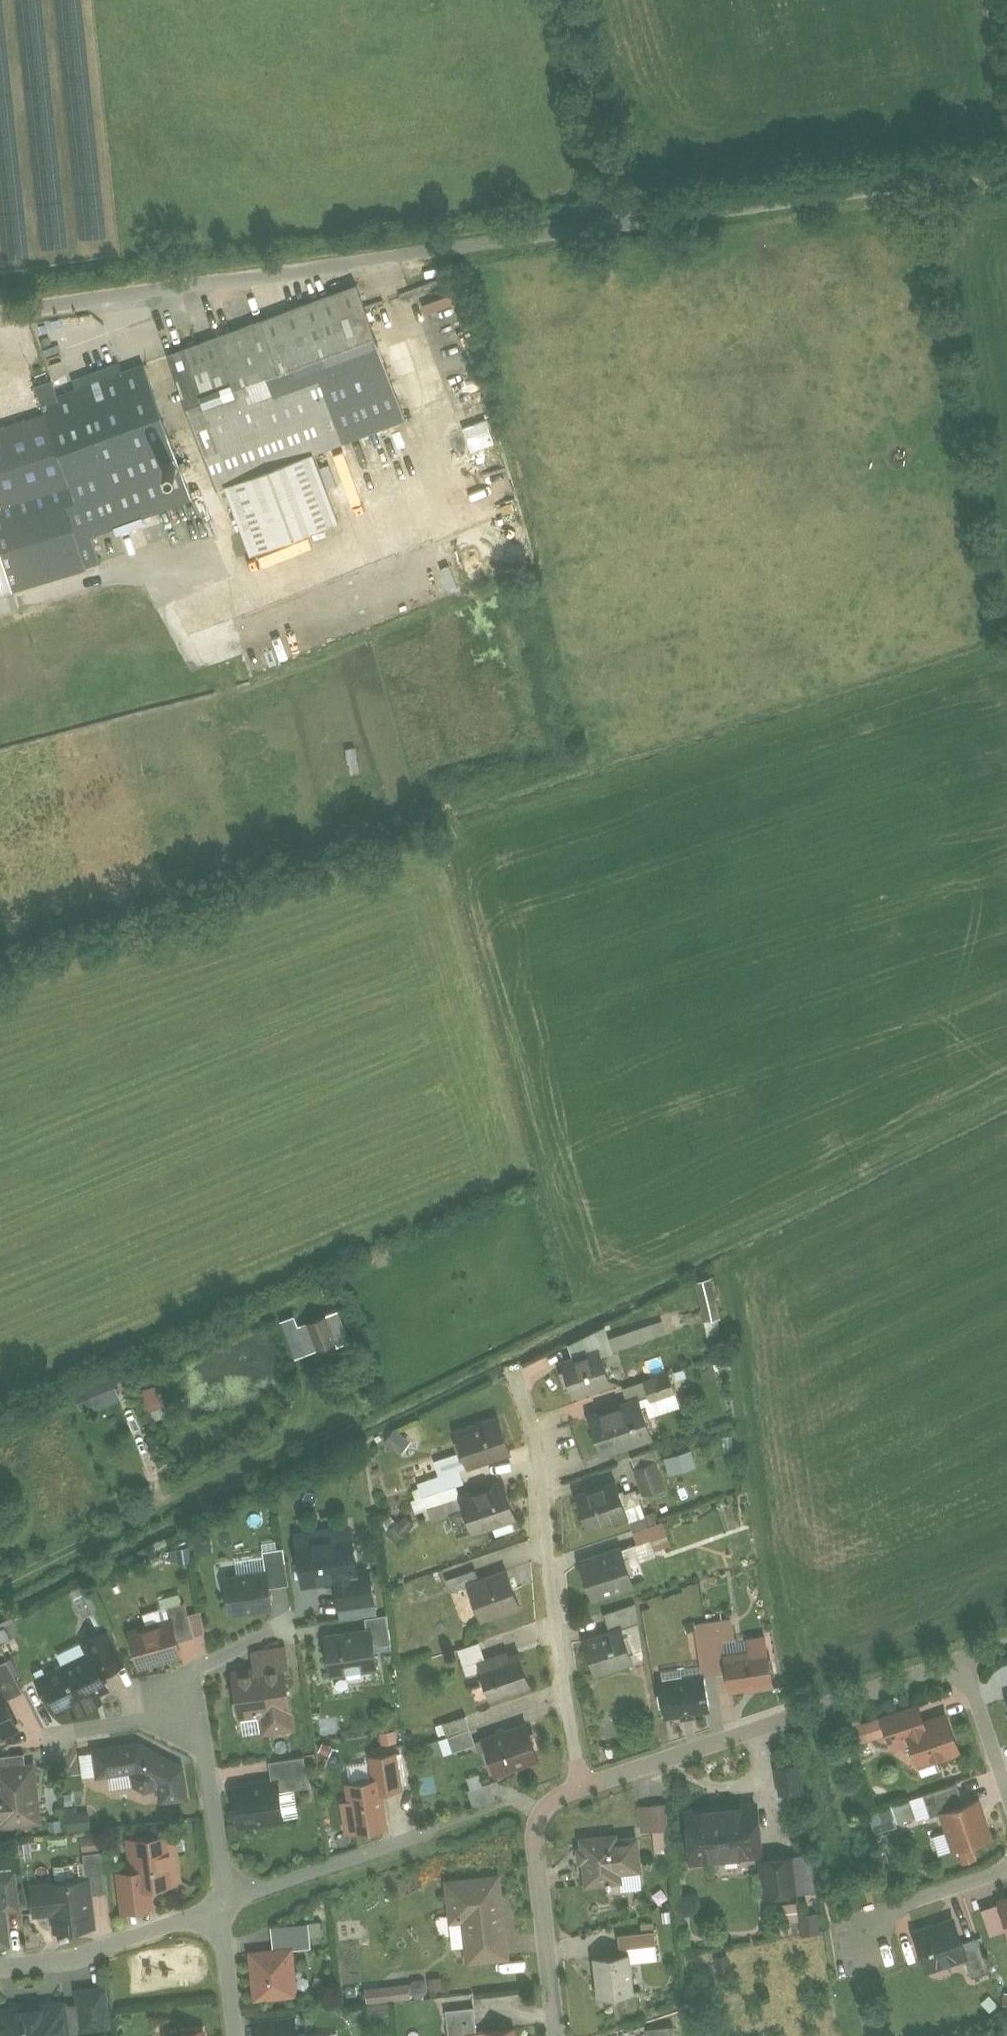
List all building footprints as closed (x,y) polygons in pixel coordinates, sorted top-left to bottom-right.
[(52,413),(96,533),(232,483),(324,450),(412,418),(363,284),(130,369),(127,361),(79,378),(82,386),(64,393),(59,378),(42,384),(52,413)] [(488,401),(473,407),(488,445),(510,436),(495,399),(488,401)] [(105,563),(96,533),(52,413),(0,429),(0,595),(105,563)] [(324,450),(232,483),(258,553),(349,520),(324,450)] [(348,1343),(337,1314),(312,1324),(323,1352),(348,1343)] [(666,1322),(613,1337),(616,1350),(670,1334),(666,1322)] [(603,1346),(605,1353),(616,1350),(613,1337),(609,1324),(571,1345),(574,1354),(603,1346)] [(577,1396),(615,1385),(605,1353),(603,1346),(574,1354),(565,1357),(577,1396)] [(642,1393),(650,1418),(684,1407),(673,1371),(626,1386),(629,1397),(642,1393)] [(123,1399),(127,1397),(118,1376),(98,1385),(107,1406),(123,1399)] [(140,1407),(157,1404),(152,1383),(135,1387),(140,1407)] [(590,1413),(604,1456),(645,1443),(644,1441),(656,1437),(650,1418),(642,1393),(629,1397),(624,1399),(625,1402),(590,1413)] [(478,1467),(514,1454),(505,1428),(509,1426),(504,1411),(463,1426),(478,1467)] [(390,1441),(409,1454),(419,1439),(401,1426),(390,1441)] [(634,1458),(637,1468),(659,1461),(664,1459),(660,1449),(634,1458)] [(637,1468),(646,1494),(668,1486),(659,1461),(637,1468)] [(483,1534),(527,1518),(511,1477),(468,1493),(470,1498),(483,1534)] [(620,1478),(577,1492),(590,1531),(604,1527),(602,1521),(616,1516),(618,1522),(630,1517),(633,1517),(625,1493),(620,1478)] [(423,1514),(470,1498),(468,1493),(465,1485),(419,1502),(423,1514)] [(639,1488),(625,1493),(633,1517),(630,1517),(632,1523),(649,1517),(648,1515),(639,1488)] [(649,1517),(632,1523),(635,1532),(660,1524),(656,1512),(648,1515),(649,1517)] [(358,1522),(301,1530),(309,1587),(344,1583),(350,1621),(373,1618),(385,1616),(378,1565),(364,1567),(358,1522)] [(660,1524),(635,1532),(639,1544),(654,1539),(658,1552),(674,1547),(666,1522),(660,1524)] [(658,1552),(654,1539),(639,1544),(627,1548),(632,1564),(659,1555),(658,1552)] [(632,1564),(627,1548),(626,1545),(580,1560),(595,1602),(640,1586),(632,1564)] [(195,1548),(183,1552),(187,1566),(199,1562),(195,1548)] [(276,1570),(279,1587),(295,1585),(291,1549),(272,1551),(274,1570),(276,1570)] [(476,1584),(487,1579),(484,1569),(454,1581),(459,1594),(478,1587),(476,1584)] [(491,1621),(526,1607),(521,1596),(525,1594),(514,1569),(487,1579),(476,1584),(478,1587),(491,1621)] [(233,1575),(238,1616),(282,1610),(279,1587),(276,1570),(274,1570),(233,1575)] [(177,1608),(189,1605),(187,1595),(173,1599),(175,1609),(177,1608)] [(623,1626),(637,1662),(646,1658),(641,1625),(639,1603),(607,1616),(612,1630),(623,1626)] [(181,1620),(186,1642),(202,1637),(197,1616),(193,1604),(189,1605),(177,1608),(181,1620)] [(209,1613),(197,1616),(202,1637),(212,1635),(209,1613)] [(385,1616),(373,1618),(375,1628),(382,1627),(385,1649),(401,1646),(396,1615),(385,1616)] [(711,1623),(719,1673),(733,1671),(728,1641),(740,1639),(737,1619),(711,1623)] [(137,1632),(148,1670),(191,1659),(186,1642),(181,1620),(137,1632)] [(706,1675),(719,1673),(711,1623),(698,1625),(706,1675)] [(598,1677),(637,1662),(623,1626),(612,1630),(584,1640),(598,1677)] [(95,1653),(44,1678),(56,1702),(61,1699),(68,1713),(78,1709),(81,1716),(111,1702),(107,1694),(118,1689),(110,1673),(132,1662),(115,1627),(89,1640),(95,1653)] [(385,1649),(382,1627),(375,1628),(334,1634),(340,1677),(388,1670),(385,1649)] [(740,1639),(728,1641),(733,1671),(736,1690),(777,1684),(769,1634),(740,1639)] [(475,1676),(491,1671),(487,1661),(494,1659),(488,1642),(465,1651),(475,1676)] [(426,1643),(409,1646),(412,1659),(428,1657),(426,1643)] [(241,1669),(249,1722),(267,1719),(269,1735),(304,1729),(294,1668),(297,1668),(293,1645),(260,1650),(262,1666),(241,1669)] [(502,1700),(536,1687),(523,1652),(517,1654),(516,1651),(494,1659),(487,1661),(491,1671),(502,1700)] [(1,1694),(9,1690),(13,1699),(31,1691),(16,1660),(0,1667),(0,1692),(1,1694)] [(664,1670),(666,1682),(687,1679),(685,1666),(664,1670)] [(713,1710),(706,1675),(687,1679),(666,1682),(662,1683),(668,1718),(713,1710)] [(0,1694),(0,1743),(28,1730),(13,1699),(9,1690),(1,1694),(0,1694)] [(922,1767),(964,1753),(950,1710),(926,1718),(921,1703),(882,1716),(889,1736),(894,1752),(914,1745),(922,1767)] [(403,1712),(390,1715),(393,1730),(406,1727),(403,1712)] [(460,1752),(485,1744),(475,1716),(451,1724),(460,1752)] [(857,1746),(889,1736),(882,1716),(850,1727),(857,1746)] [(504,1774),(543,1760),(539,1750),(543,1749),(532,1719),(490,1734),(504,1774)] [(147,1741),(101,1747),(105,1777),(140,1772),(142,1786),(152,1792),(167,1790),(169,1802),(196,1799),(191,1764),(147,1741)] [(7,1767),(32,1764),(31,1753),(0,1757),(0,1768),(7,1767)] [(369,1759),(372,1781),(379,1780),(381,1796),(400,1793),(394,1755),(369,1759)] [(286,1779),(288,1791),(317,1787),(312,1758),(277,1763),(279,1780),(286,1779)] [(799,1762),(780,1765),(784,1788),(803,1785),(799,1762)] [(50,1822),(43,1763),(32,1764),(7,1767),(9,1789),(0,1790),(0,1828),(50,1822)] [(241,1786),(247,1828),(293,1821),(288,1791),(286,1779),(279,1780),(241,1786)] [(372,1781),(343,1785),(346,1802),(339,1803),(344,1835),(351,1833),(352,1838),(387,1832),(381,1796),(379,1780),(372,1781)] [(941,1811),(968,1802),(961,1783),(912,1799),(919,1819),(941,1811)] [(481,1808),(502,1801),(497,1786),(476,1793),(481,1808)] [(996,1838),(982,1798),(968,1802),(941,1811),(955,1852),(996,1838)] [(693,1860),(766,1854),(761,1801),(741,1803),(741,1799),(704,1802),(704,1806),(689,1807),(693,1860)] [(670,1803),(642,1806),(645,1832),(672,1829),(670,1803)] [(893,1810),(875,1816),(881,1833),(898,1827),(893,1810)] [(67,1820),(55,1821),(57,1833),(68,1831),(67,1820)] [(620,1832),(580,1835),(582,1869),(585,1869),(587,1887),(625,1884),(624,1873),(646,1871),(643,1833),(621,1835),(620,1832)] [(187,1882),(181,1834),(135,1839),(138,1869),(124,1871),(129,1912),(162,1908),(159,1885),(187,1882)] [(91,1836),(93,1854),(105,1853),(102,1835),(91,1836)] [(97,1877),(99,1894),(117,1892),(112,1852),(105,1853),(93,1854),(92,1855),(94,1877),(97,1877)] [(818,1853),(762,1857),(765,1897),(822,1893),(818,1853)] [(17,1947),(12,1910),(27,1908),(22,1868),(9,1870),(9,1873),(4,1873),(6,1888),(0,1889),(0,1949),(17,1947)] [(515,1961),(504,1874),(451,1881),(456,1925),(467,1924),(473,1966),(515,1961)] [(94,1877),(55,1882),(62,1932),(103,1927),(99,1894),(97,1877),(94,1877)] [(800,1900),(784,1902),(786,1924),(803,1923),(802,1914),(800,1900)] [(823,1911),(802,1914),(803,1923),(804,1937),(825,1935),(823,1911)] [(962,1914),(915,1929),(929,1973),(969,1960),(972,1959),(967,1943),(971,1941),(962,1914)] [(275,1925),(277,1947),(298,1945),(315,1943),(313,1921),(275,1925)] [(644,1923),(645,1932),(657,1931),(656,1922),(644,1923)] [(621,1935),(623,1954),(632,1953),(634,1966),(661,1962),(657,1931),(645,1932),(621,1935)] [(971,1941),(967,1943),(972,1959),(969,1960),(974,1977),(992,1971),(981,1938),(971,1941)] [(277,1947),(253,1949),(258,2001),(303,1996),(298,1945),(277,1947)] [(714,1945),(703,1946),(705,1963),(715,1962),(714,1945)] [(623,1954),(595,1957),(600,1998),(637,1993),(634,1966),(632,1953),(623,1954)] [(76,2029),(88,2028),(88,2031),(117,2028),(112,1985),(84,1988),(85,2004),(73,2005),(76,2029)] [(416,1985),(373,1990),(375,2006),(418,2001),(416,1985)] [(5,2007),(8,2035),(77,2035),(76,2029),(73,2005),(73,2000),(60,2001),(59,1998),(28,2002),(29,2005),(5,2007)] [(484,2034),(481,2008),(453,2012),(456,2035),(469,2035),(472,2035),(484,2034)] [(261,2021),(262,2035),(307,2035),(305,2017),(261,2021)] [(649,2035),(684,2035),(683,2025),(648,2028),(649,2035)]
